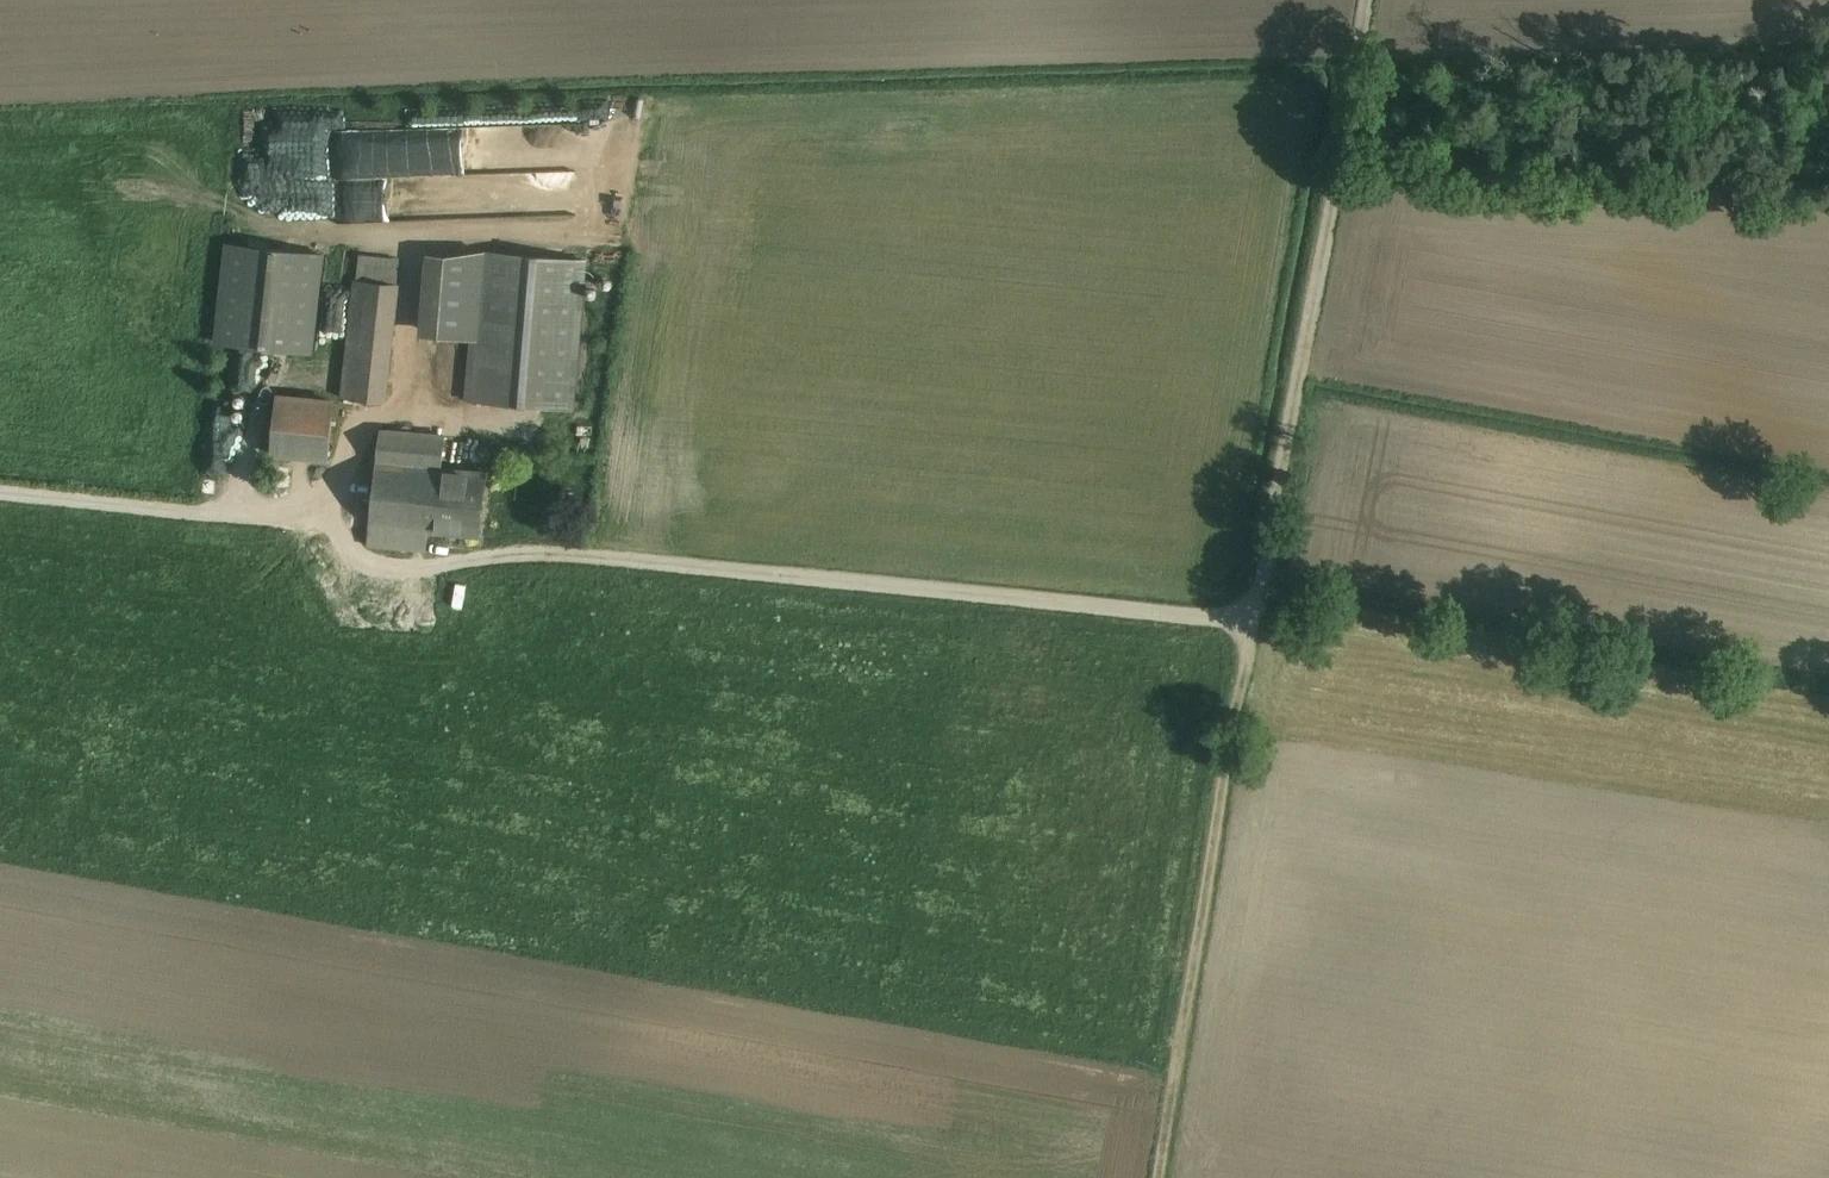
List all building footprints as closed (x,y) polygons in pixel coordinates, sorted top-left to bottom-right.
[(336,221),(513,215),(512,178),(440,180),(438,126),(333,130),(336,221)] [(322,255),(228,245),(217,342),(311,352),(322,255)] [(591,258),(487,250),(475,399),(578,408),(591,258)] [(401,256),(356,251),(340,396),(385,401),(401,256)] [(440,331),(421,330),(416,385),(436,386),(440,331)] [(333,397),(274,391),(267,455),(326,461),(333,397)] [(443,428),(378,422),(368,543),(433,548),(435,532),(440,466),(443,428)] [(484,469),(440,466),(435,532),(479,536),(484,469)]
